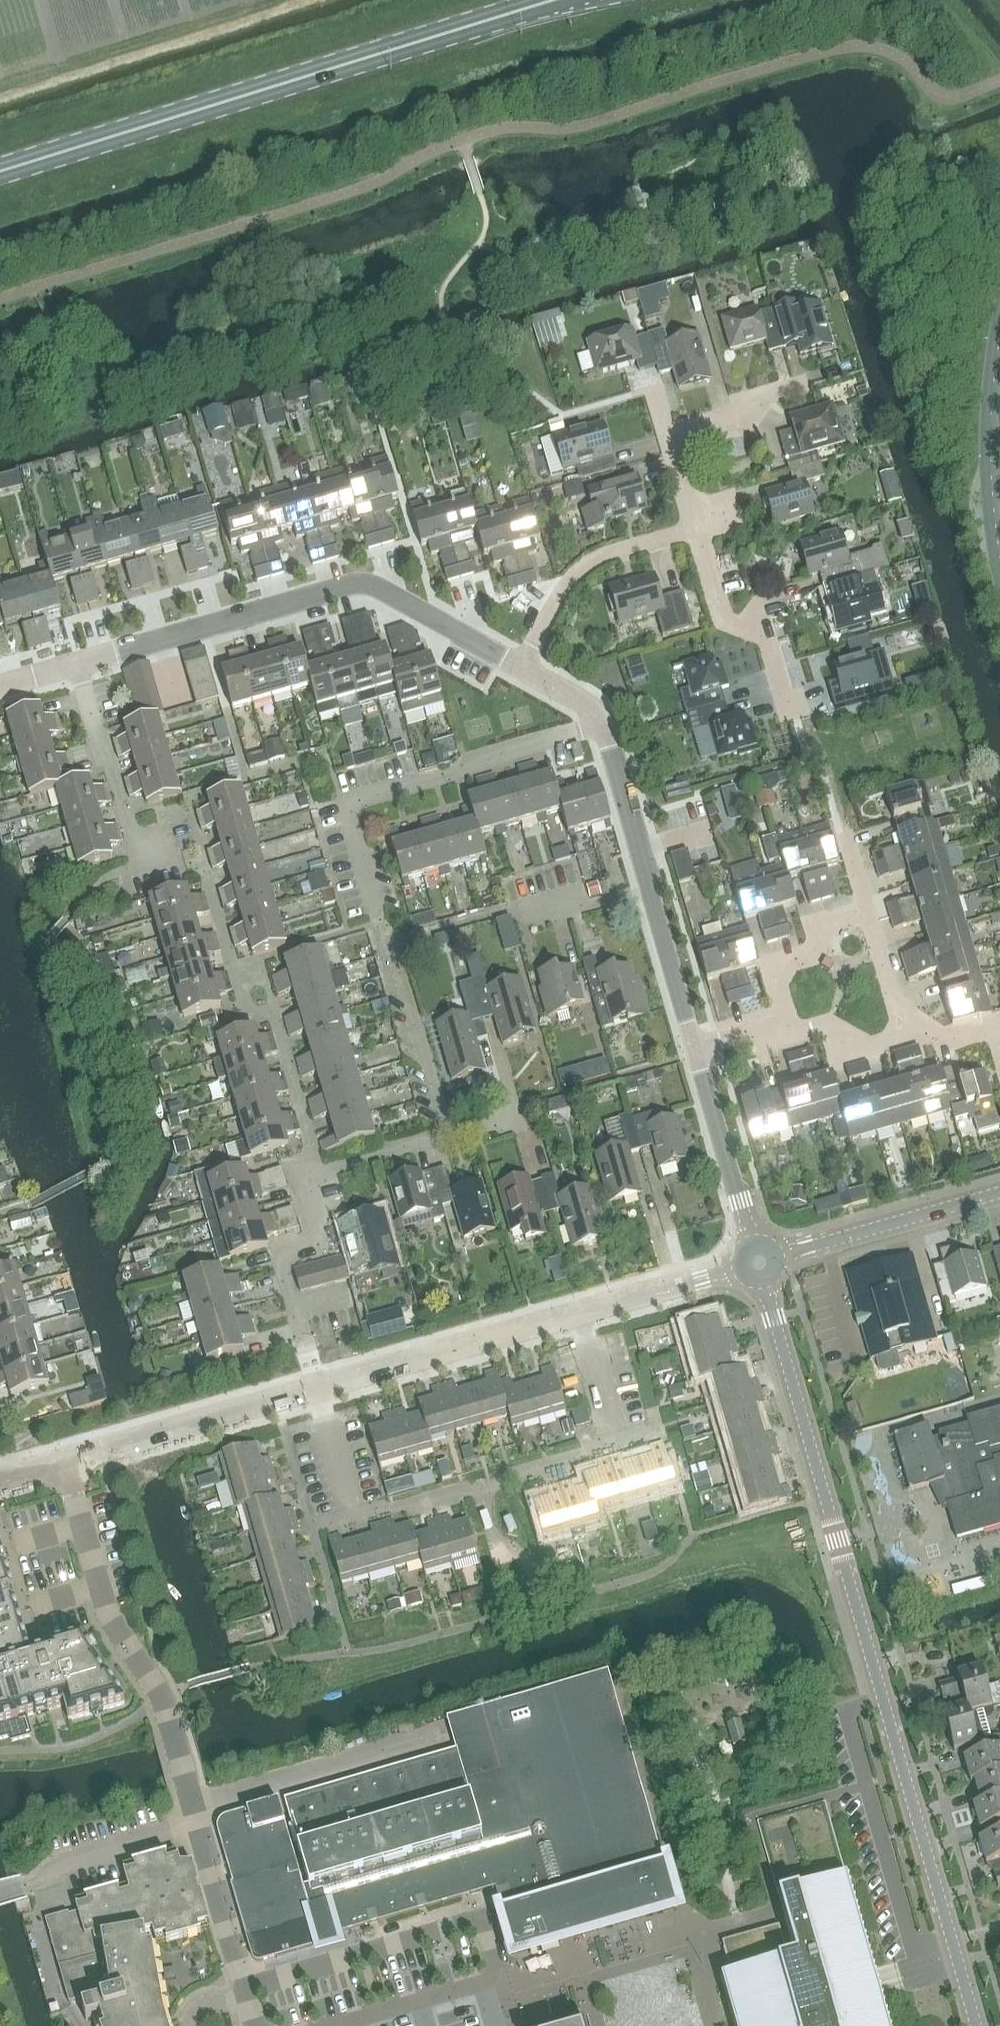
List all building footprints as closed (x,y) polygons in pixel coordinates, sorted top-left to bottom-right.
[(798,302),(773,310),(784,348),(797,344),(800,355),(833,346),(821,304),(800,310),(798,302)] [(784,348),(773,310),(759,313),(758,308),(721,318),(730,351),(766,341),(769,352),(784,348)] [(633,329),(587,342),(596,373),(624,365),(636,361),(639,371),(657,366),(649,335),(635,339),(633,329)] [(663,331),(649,335),(657,366),(659,373),(673,369),(679,389),(711,379),(699,335),(667,344),(663,331)] [(779,434),(784,452),(786,460),(844,443),(833,405),(791,417),(794,430),(779,434)] [(473,414),(460,418),(463,429),(476,425),(473,414)] [(580,479),(616,469),(603,423),(553,437),(563,471),(576,468),(580,479)] [(169,427),(160,429),(164,442),(173,439),(169,427)] [(382,545),(395,541),(387,512),(395,510),(392,499),(399,497),(387,457),(369,462),(373,474),(362,477),(382,545)] [(814,514),(805,482),(825,477),(820,462),(790,471),(794,485),(765,493),(774,525),(814,514)] [(349,468),(331,473),(343,513),(349,512),(352,522),(360,520),(368,549),(382,545),(362,477),(352,480),(349,468)] [(317,490),(307,493),(326,561),(340,557),(332,528),(339,526),(336,515),(343,513),(331,473),(314,478),(317,490)] [(593,508),(582,511),(588,531),(604,527),(603,523),(647,510),(637,475),(587,490),(593,508)] [(293,484),(276,489),(287,529),(294,527),(297,538),(304,536),(313,565),(326,561),(307,493),(297,496),(293,484)] [(200,500),(180,505),(198,570),(209,567),(201,538),(218,534),(205,487),(197,489),(200,500)] [(262,506),(251,508),(271,577),(285,573),(276,544),(284,541),(281,531),(287,529),(276,489),(258,494),(262,506)] [(452,506),(441,509),(461,577),(475,573),(466,544),(474,542),(471,532),(477,530),(473,515),(474,515),(466,489),(448,494),(452,506)] [(157,500),(149,503),(163,550),(179,545),(187,573),(198,570),(180,505),(177,497),(158,502),(157,500)] [(271,577),(251,508),(241,511),(238,499),(220,505),(231,545),(238,543),(241,554),(249,551),(257,581),(271,577)] [(514,516),(504,519),(524,587),(537,583),(529,554),(537,552),(534,541),(541,539),(529,499),(511,504),(514,516)] [(428,500),(410,505),(421,546),(428,544),(431,554),(439,552),(447,581),(461,577),(441,509),(431,512),(428,500)] [(144,516),(125,521),(143,586),(154,583),(146,554),(163,550),(149,503),(141,505),(144,516)] [(474,515),(473,515),(477,530),(484,555),(491,553),(494,564),(502,562),(510,591),(524,587),(504,519),(501,507),(490,510),(474,515)] [(102,516),(94,518),(107,565),(124,561),(132,589),(143,586),(125,521),(105,527),(102,516)] [(72,530),(69,537),(88,602),(99,598),(91,570),(107,565),(94,518),(86,521),(87,526),(72,530)] [(897,538),(910,532),(904,519),(891,525),(897,538)] [(841,531),(799,543),(809,576),(820,573),(823,586),(862,575),(873,572),(889,567),(882,545),(874,547),(872,550),(872,551),(848,558),(841,531)] [(52,581),(53,581),(69,576),(77,605),(88,602),(69,537),(49,543),(46,532),(38,534),(46,563),(47,563),(52,581)] [(42,576),(22,581),(41,646),(52,643),(44,614),(61,609),(53,581),(52,581),(47,563),(46,563),(39,565),(42,576)] [(862,575),(823,586),(831,614),(829,616),(827,618),(826,621),(826,625),(827,628),(830,630),(833,631),(836,630),(837,633),(871,623),(870,618),(885,613),(877,586),(873,572),(862,575)] [(639,584),(610,592),(619,624),(656,613),(663,636),(693,627),(683,592),(661,598),(655,574),(637,579),(639,584)] [(5,624),(5,625),(22,621),(30,649),(41,646),(22,581),(2,587),(0,578),(0,607),(5,624)] [(360,617),(356,618),(376,690),(379,699),(398,694),(395,684),(396,684),(392,669),(386,647),(375,651),(373,642),(376,641),(369,615),(360,617)] [(356,618),(342,622),(349,648),(354,647),(357,656),(346,659),(356,696),(359,705),(379,699),(376,690),(356,618)] [(330,625),(317,629),(322,649),(337,701),(356,696),(346,659),(336,662),(332,647),(336,646),(330,625)] [(405,626),(401,627),(407,648),(421,700),(424,710),(444,704),(431,657),(420,660),(416,647),(421,645),(417,633),(405,626)] [(401,627),(387,631),(394,653),(398,652),(402,666),(392,669),(396,684),(395,684),(398,694),(404,715),(424,710),(421,700),(407,648),(401,627)] [(317,629),(303,633),(309,653),(313,652),(317,667),(307,670),(311,686),(319,716),(339,711),(337,701),(322,649),(317,629)] [(872,648),(869,638),(870,638),(869,635),(846,642),(847,645),(848,645),(851,654),(872,648)] [(286,637),(277,639),(291,691),(311,686),(307,670),(301,649),(291,652),(286,637)] [(272,657),(262,660),(272,697),(291,691),(277,639),(268,642),(272,657)] [(181,654),(185,667),(208,661),(205,648),(181,654)] [(247,648),(238,651),(252,702),(272,697),(262,660),(251,663),(247,648)] [(233,668),(222,672),(232,708),(252,702),(238,651),(228,653),(233,668)] [(840,681),(829,685),(835,708),(879,695),(894,691),(883,651),(867,655),(835,664),(840,681)] [(680,691),(687,715),(725,704),(721,688),(729,686),(723,665),(715,667),(712,655),(683,664),(690,689),(680,691)] [(185,667),(189,680),(212,673),(208,661),(185,667)] [(124,671),(127,684),(153,676),(149,664),(124,671)] [(957,669),(907,684),(910,694),(908,694),(909,698),(935,690),(934,688),(948,684),(948,687),(961,683),(957,669)] [(212,673),(189,680),(192,692),(215,686),(212,673)] [(153,676),(127,684),(131,696),(156,689),(153,676)] [(192,692),(196,705),(219,699),(215,686),(192,692)] [(156,689),(131,696),(134,709),(159,702),(156,689)] [(134,709),(138,721),(157,716),(163,714),(159,702),(134,709)] [(730,719),(725,704),(687,715),(692,731),(709,726),(718,758),(738,752),(739,756),(759,750),(751,721),(746,723),(744,715),(730,719)] [(40,707),(38,708),(8,716),(13,737),(61,723),(58,714),(43,718),(40,707)] [(113,741),(116,750),(163,736),(157,716),(138,721),(125,725),(128,736),(113,741)] [(61,723),(13,737),(19,756),(51,747),(48,736),(63,732),(61,723)] [(116,750),(117,754),(118,759),(133,754),(136,765),(169,756),(163,736),(116,750)] [(51,747),(19,756),(25,776),(72,762),(69,753),(54,757),(51,747)] [(124,780),(127,789),(174,775),(169,756),(136,765),(139,776),(124,780)] [(62,786),(59,775),(74,771),(72,762),(25,776),(30,796),(57,789),(57,788),(62,786)] [(562,810),(555,782),(552,774),(540,777),(536,762),(527,765),(541,816),(561,810),(562,810)] [(522,783),(510,786),(521,822),(541,816),(527,765),(517,767),(522,783)] [(611,821),(596,770),(586,773),(591,788),(579,791),(589,827),(611,821)] [(494,774),(485,777),(500,828),(521,822),(510,786),(499,789),(494,774)] [(127,789),(129,798),(130,798),(144,793),(148,805),(180,795),(174,775),(127,789)] [(468,798),(470,805),(470,806),(478,834),(480,834),(500,828),(485,777),(476,779),(480,795),(468,798)] [(110,794),(107,785),(92,789),(89,778),(62,786),(57,788),(57,789),(62,808),(110,794)] [(589,827),(579,791),(568,795),(563,779),(555,782),(562,810),(561,810),(568,833),(589,827)] [(895,819),(899,832),(932,823),(932,822),(928,809),(933,808),(925,782),(886,793),(894,819),(895,819)] [(199,821),(246,808),(241,787),(208,797),(211,808),(196,812),(199,821)] [(738,798),(734,787),(721,790),(725,802),(738,798)] [(773,791),(764,794),(768,806),(776,804),(773,791)] [(112,803),(110,794),(62,808),(68,827),(100,818),(97,807),(112,803)] [(756,796),(759,808),(768,806),(764,794),(756,796)] [(478,834),(470,806),(462,808),(466,824),(454,827),(465,863),(486,857),(480,834),(478,834)] [(220,836),(252,827),(246,808),(199,821),(201,830),(216,826),(220,836)] [(429,818),(444,869),(465,863),(454,827),(443,830),(439,815),(429,818)] [(121,833),(118,824),(103,829),(100,818),(68,827),(73,847),(121,833)] [(413,839),(423,875),(444,869),(429,818),(420,820),(425,836),(413,839)] [(873,854),(876,866),(944,847),(937,821),(932,822),(932,823),(899,832),(897,832),(901,846),(873,854)] [(828,825),(803,832),(822,900),(834,897),(826,868),(840,864),(828,825)] [(208,851),(208,853),(210,860),(257,847),(252,827),(220,836),(223,847),(208,851)] [(387,829),(392,844),(402,881),(423,875),(413,839),(401,842),(397,827),(387,829)] [(785,827),(774,831),(776,837),(776,839),(784,865),(785,865),(789,878),(801,875),(809,904),(822,900),(803,832),(787,836),(785,827)] [(123,842),(121,833),(73,847),(79,867),(112,858),(108,847),(123,842)] [(776,867),(759,872),(779,940),(791,936),(783,908),(796,904),(789,878),(785,865),(784,865),(776,839),(776,837),(763,840),(770,863),(775,861),(776,867)] [(567,846),(551,851),(555,863),(571,858),(567,846)] [(231,876),(263,866),(257,847),(210,860),(213,869),(228,865),(231,876)] [(912,883),(951,872),(944,847),(876,866),(880,879),(908,870),(912,883)] [(688,850),(671,854),(679,884),(696,879),(688,850)] [(221,900),(269,886),(263,866),(231,876),(234,886),(219,891),(221,900)] [(759,872),(733,879),(744,918),(745,918),(758,915),(766,943),(779,940),(759,872)] [(891,917),(959,898),(951,872),(912,883),(916,896),(887,904),(891,917)] [(242,915),(274,905),(269,886),(221,900),(224,909),(239,904),(242,915)] [(150,898),(156,918),(207,904),(205,894),(189,899),(186,888),(150,898)] [(927,934),(966,923),(959,898),(891,917),(894,929),(923,921),(927,934)] [(156,918),(161,938),(198,928),(195,917),(210,913),(207,904),(156,918)] [(230,930),(233,939),(280,925),(274,905),(242,915),(245,925),(230,930)] [(905,968),(973,948),(966,923),(927,934),(930,947),(902,955),(905,968)] [(233,939),(235,948),(250,943),(253,955),(286,945),(280,925),(233,939)] [(722,934),(741,1002),(754,998),(745,969),(759,965),(748,926),(722,934)] [(161,938),(167,958),(218,943),(216,934),(201,938),(198,928),(161,938)] [(460,942),(457,931),(449,933),(452,945),(460,942)] [(696,941),(707,980),(721,976),(729,1005),(741,1002),(722,934),(696,941)] [(160,981),(172,977),(209,967),(206,957),(221,952),(218,943),(167,958),(170,969),(158,973),(160,981)] [(943,985),(981,974),(973,948),(905,968),(909,980),(937,972),(941,985),(943,985)] [(273,976),(276,985),(327,971),(321,949),(285,960),(289,972),(273,976)] [(595,957),(582,961),(602,1029),(613,1026),(612,1022),(627,1018),(628,1022),(648,1016),(641,991),(637,992),(630,968),(615,972),(614,968),(599,973),(595,957)] [(172,977),(178,997),(230,982),(227,973),(212,977),(209,967),(172,977)] [(572,969),(558,973),(556,968),(540,973),(546,996),(543,997),(549,1017),(569,1011),(567,1007),(582,1003),(572,969)] [(128,983),(147,983),(147,971),(128,971),(128,983)] [(294,990),(297,1002),(333,991),(327,971),(276,985),(278,994),(294,990)] [(981,974),(943,985),(946,998),(945,998),(953,1025),(992,1013),(981,974)] [(485,976),(472,980),(475,990),(483,1019),(495,1016),(503,1045),(522,1039),(524,1045),(539,1041),(522,979),(488,989),(485,976)] [(468,1015),(436,1024),(452,1080),(485,1071),(472,1023),(483,1019),(475,990),(472,980),(459,984),(462,994),(468,1015)] [(230,982),(178,997),(184,1017),(220,1006),(217,996),(232,991),(230,982)] [(285,1018),(288,1027),(339,1012),(333,991),(297,1002),(300,1013),(285,1018)] [(306,1032),(309,1043),(345,1033),(339,1012),(288,1027),(290,1036),(306,1032)] [(216,1023),(213,1015),(199,1019),(201,1027),(216,1023)] [(224,1024),(213,1027),(216,1039),(218,1038),(223,1058),(275,1043),(272,1034),(257,1038),(254,1028),(243,1031),(228,1035),(224,1024)] [(297,1059),(300,1068),(351,1054),(345,1033),(309,1043),(312,1055),(297,1059)] [(223,1058),(213,1061),(218,1081),(229,1078),(266,1067),(263,1057),(278,1053),(275,1043),(223,1058)] [(918,1046),(908,1049),(911,1061),(922,1058),(918,1046)] [(811,1049),(799,1053),(818,1121),(843,1114),(844,1113),(840,1100),(833,1074),(819,1078),(811,1049)] [(908,1049),(897,1052),(901,1065),(911,1061),(908,1049)] [(794,1085),(781,1089),(781,1090),(792,1128),(818,1121),(799,1053),(786,1056),(794,1085)] [(318,1073),(321,1085),(357,1074),(351,1054),(300,1068),(302,1078),(318,1073)] [(922,1058),(911,1061),(916,1078),(927,1117),(952,1110),(953,1110),(942,1070),(926,1075),(922,1058)] [(867,1060),(857,1063),(861,1077),(871,1074),(868,1062),(867,1060)] [(905,1081),(890,1085),(901,1124),(927,1117),(916,1078),(911,1061),(901,1065),(905,1081)] [(857,1063),(845,1067),(846,1068),(849,1081),(861,1077),(857,1063)] [(266,1067),(229,1078),(235,1098),(286,1083),(283,1073),(269,1078),(266,1067)] [(942,1070),(953,1110),(952,1110),(954,1120),(955,1120),(968,1116),(970,1120),(974,1119),(978,1132),(999,1126),(996,1112),(985,1073),(959,1080),(955,1067),(942,1070)] [(309,1101),(312,1110),(363,1095),(357,1074),(321,1085),(324,1096),(309,1101)] [(286,1083),(235,1098),(240,1117),(246,1116),(277,1107),(274,1096),(289,1092),(286,1083)] [(890,1085),(865,1092),(876,1132),(901,1124),(890,1085)] [(754,1097),(742,1100),(753,1139),(779,1132),(792,1128),(781,1090),(768,1094),(768,1093),(765,1094),(763,1088),(759,1089),(761,1095),(758,1096),(756,1090),(752,1091),(754,1097)] [(865,1092),(840,1100),(844,1113),(843,1114),(850,1139),(851,1139),(876,1132),(865,1092)] [(330,1115),(333,1126),(369,1116),(363,1095),(312,1110),(314,1119),(330,1115)] [(246,1137),(297,1122),(295,1113),(280,1117),(277,1107),(240,1117),(246,1137)] [(632,1119),(639,1144),(650,1141),(659,1169),(689,1160),(677,1117),(657,1123),(654,1112),(632,1119)] [(369,1116),(333,1126),(336,1138),(321,1142),(324,1152),(375,1137),(369,1116)] [(596,1155),(610,1201),(640,1193),(629,1153),(641,1150),(639,1144),(632,1119),(620,1122),(619,1120),(605,1123),(613,1150),(596,1155)] [(297,1122),(246,1137),(236,1140),(242,1160),(288,1147),(285,1136),(300,1131),(297,1122)] [(203,1202),(214,1199),(246,1190),(266,1184),(263,1175),(248,1179),(245,1168),(233,1172),(231,1163),(195,1174),(203,1202)] [(445,1167),(432,1171),(442,1206),(454,1202),(464,1238),(495,1230),(481,1183),(452,1191),(445,1167)] [(420,1171),(390,1180),(401,1218),(431,1210),(434,1220),(445,1216),(442,1206),(432,1171),(421,1174),(420,1171)] [(541,1177),(542,1180),(551,1212),(563,1209),(574,1247),(605,1239),(595,1206),(592,1207),(587,1190),(560,1197),(553,1174),(541,1177)] [(540,1215),(551,1212),(542,1180),(531,1183),(529,1177),(498,1186),(511,1232),(523,1229),(526,1240),(545,1235),(540,1215)] [(214,1199),(203,1202),(209,1222),(220,1219),(256,1208),(253,1198),(269,1193),(266,1184),(246,1190),(214,1199)] [(209,1222),(214,1241),(277,1223),(275,1214),(259,1218),(256,1208),(220,1219),(209,1222)] [(9,1219),(9,1220),(13,1233),(33,1227),(29,1214),(9,1219)] [(351,1220),(340,1223),(348,1254),(355,1279),(379,1272),(398,1267),(386,1227),(381,1228),(378,1218),(367,1221),(365,1215),(351,1219),(351,1220)] [(214,1242),(220,1262),(268,1248),(265,1237),(294,1229),(291,1219),(214,1242)] [(948,1280),(938,1283),(944,1306),(956,1302),(954,1297),(987,1288),(976,1251),(959,1257),(956,1246),(940,1251),(944,1265),(948,1280)] [(912,1254),(846,1273),(871,1359),(876,1357),(880,1370),(883,1372),(899,1367),(901,1364),(897,1351),(936,1340),(912,1254)] [(337,1283),(349,1280),(343,1256),(330,1259),(337,1283)] [(325,1287),(337,1283),(330,1259),(318,1263),(325,1287)] [(306,1266),(313,1290),(325,1287),(318,1263),(306,1266)] [(20,1287),(14,1266),(0,1271),(0,1292),(20,1287)] [(295,1270),(302,1293),(313,1290),(306,1266),(295,1270)] [(183,1277),(190,1298),(241,1283),(238,1274),(223,1279),(219,1267),(183,1277)] [(190,1298),(196,1319),(231,1308),(228,1297),(243,1293),(241,1283),(190,1298)] [(0,1292),(0,1314),(26,1306),(20,1287),(0,1292)] [(75,1299),(74,1292),(54,1298),(56,1304),(64,1302),(75,1299)] [(31,1326),(26,1306),(0,1314),(0,1335),(31,1326)] [(196,1319),(201,1340),(253,1325),(250,1316),(235,1320),(231,1308),(196,1319)] [(379,1317),(367,1320),(372,1341),(385,1337),(379,1317)] [(716,1319),(681,1329),(689,1356),(733,1343),(730,1332),(721,1335),(716,1319)] [(253,1325),(201,1340),(208,1361),(244,1350),(240,1338),(255,1334),(253,1325)] [(0,1335),(0,1355),(0,1356),(37,1345),(31,1326),(0,1335)] [(733,1343),(689,1356),(697,1383),(708,1380),(708,1379),(732,1372),(728,1357),(736,1355),(733,1343)] [(42,1365),(37,1345),(0,1356),(3,1366),(0,1367),(0,1377),(42,1365)] [(9,1388),(12,1396),(48,1385),(42,1365),(0,1377),(0,1390),(9,1388)] [(708,1379),(708,1380),(716,1405),(760,1392),(756,1381),(748,1384),(744,1369),(732,1372),(708,1379)] [(539,1421),(565,1414),(553,1370),(542,1373),(544,1382),(529,1386),(539,1421)] [(482,1425),(508,1417),(509,1417),(500,1385),(497,1373),(485,1377),(487,1385),(472,1389),(482,1425)] [(512,1429),(539,1421),(529,1386),(514,1390),(511,1382),(500,1385),(509,1417),(508,1417),(512,1429)] [(443,1388),(455,1432),(482,1425),(472,1389),(456,1394),(454,1385),(443,1388)] [(428,1440),(455,1432),(443,1388),(432,1391),(435,1400),(418,1405),(421,1417),(428,1440)] [(760,1392),(716,1405),(723,1431),(759,1421),(755,1406),(763,1404),(760,1392)] [(894,1437),(911,1493),(935,1486),(946,1508),(948,1507),(958,1541),(999,1529),(999,1410),(968,1420),(969,1426),(940,1434),(941,1439),(933,1441),(929,1427),(894,1437)] [(586,1411),(571,1415),(576,1431),(591,1427),(586,1411)] [(392,1415),(404,1459),(432,1451),(428,1440),(421,1417),(406,1421),(404,1412),(392,1415)] [(369,1431),(379,1466),(404,1459),(392,1415),(380,1419),(383,1427),(369,1431)] [(731,1458),(776,1445),(772,1434),(764,1436),(759,1421),(723,1431),(731,1458)] [(675,1490),(663,1445),(650,1448),(653,1457),(637,1461),(648,1498),(675,1490)] [(739,1485),(775,1474),(770,1459),(779,1457),(776,1445),(731,1458),(739,1485)] [(256,1446),(220,1457),(228,1483),(271,1471),(268,1460),(260,1462),(256,1446)] [(621,1505),(648,1498),(637,1461),(622,1466),(620,1457),(609,1460),(621,1505)] [(595,1513),(621,1505),(609,1460),(597,1464),(600,1472),(584,1477),(588,1488),(595,1513)] [(452,1477),(449,1469),(440,1472),(442,1480),(452,1477)] [(271,1471),(228,1483),(236,1510),(243,1508),(243,1507),(271,1499),(267,1484),(275,1482),(271,1471)] [(746,1511),(791,1498),(788,1487),(779,1490),(775,1474),(739,1485),(746,1511)] [(203,1478),(198,1480),(200,1490),(206,1488),(203,1478)] [(559,1487),(572,1532),(574,1540),(585,1537),(583,1529),(598,1524),(595,1513),(588,1488),(573,1492),(571,1484),(559,1487)] [(535,1503),(545,1540),(572,1532),(559,1487),(548,1490),(550,1499),(535,1503)] [(243,1507),(243,1508),(251,1534),(295,1522),(292,1510),(282,1513),(277,1497),(271,1499),(243,1507)] [(478,1559),(468,1523),(452,1527),(450,1518),(438,1521),(451,1566),(478,1559)] [(451,1566),(438,1521),(427,1524),(430,1533),(414,1538),(421,1563),(424,1574),(451,1566)] [(295,1522),(251,1534),(258,1561),(293,1551),(289,1536),(299,1533),(295,1522)] [(383,1525),(395,1570),(421,1563),(414,1538),(411,1526),(396,1530),(394,1522),(383,1525)] [(358,1541),(368,1578),(395,1570),(383,1525),(372,1528),(374,1537),(358,1541)] [(330,1540),(342,1585),(368,1578),(358,1541),(342,1546),(340,1537),(330,1540)] [(266,1588),(311,1575),(308,1563),(297,1566),(293,1551),(258,1561),(266,1588)] [(14,1600),(11,1591),(13,1591),(6,1566),(3,1567),(0,1558),(0,1604),(14,1600)] [(573,1572),(574,1577),(584,1574),(581,1564),(576,1566),(573,1572)] [(274,1615),(309,1605),(304,1590),(314,1587),(311,1575),(266,1588),(274,1615)] [(10,1737),(11,1742),(31,1736),(26,1717),(45,1711),(38,1686),(33,1687),(27,1668),(32,1667),(30,1657),(31,1657),(14,1599),(14,1600),(0,1604),(0,1740),(10,1737)] [(281,1640),(326,1627),(323,1617),(313,1620),(309,1605),(274,1615),(281,1640)] [(48,1650),(49,1651),(64,1705),(69,1720),(124,1704),(106,1677),(105,1678),(98,1668),(99,1667),(81,1640),(48,1650)] [(45,1711),(64,1705),(49,1651),(31,1657),(30,1657),(32,1667),(27,1668),(33,1687),(38,1686),(45,1711)] [(949,1682),(953,1696),(957,1708),(967,1706),(969,1713),(982,1710),(992,1707),(999,1704),(999,1689),(999,1684),(987,1687),(981,1668),(957,1674),(958,1679),(949,1682)] [(456,1749),(284,1799),(305,1871),(309,1885),(303,1887),(312,1919),(313,1923),(330,1918),(335,1934),(370,1924),(485,1890),(495,1887),(502,1910),(500,1911),(501,1914),(503,1914),(507,1931),(508,1935),(508,1934),(513,1951),(512,1952),(514,1955),(517,1954),(517,1953),(537,1947),(537,1948),(539,1948),(539,1947),(559,1941),(560,1942),(562,1941),(579,1937),(581,1936),(580,1935),(597,1930),(598,1931),(600,1930),(599,1929),(616,1924),(617,1926),(619,1925),(618,1924),(635,1919),(636,1920),(638,1919),(637,1918),(654,1913),(655,1915),(657,1914),(656,1913),(673,1908),(674,1909),(677,1908),(676,1904),(675,1905),(670,1888),(672,1887),(671,1884),(669,1884),(665,1867),(666,1867),(665,1863),(664,1864),(608,1672),(447,1718),(456,1749)] [(949,1682),(939,1685),(943,1699),(947,1711),(943,1712),(948,1731),(954,1751),(966,1747),(978,1743),(991,1739),(982,1710),(969,1713),(967,1706),(957,1708),(953,1696),(949,1682)] [(726,1723),(732,1745),(746,1742),(740,1719),(726,1723)] [(964,1758),(971,1782),(975,1781),(975,1780),(999,1773),(999,1747),(995,1749),(992,1739),(991,1739),(978,1743),(966,1747),(969,1756),(964,1758)] [(972,1798),(974,1805),(999,1798),(999,1773),(975,1780),(975,1781),(979,1796),(972,1798)] [(974,1805),(980,1829),(985,1828),(988,1837),(999,1834),(999,1798),(974,1805)] [(218,1824),(218,1827),(218,1831),(234,1884),(232,1884),(248,1938),(253,1957),(263,1962),(313,1947),(312,1919),(303,1887),(279,1801),(226,1816),(223,1818),(220,1820),(218,1824)] [(825,1802),(757,1821),(796,1957),(721,1978),(726,1996),(727,1996),(729,2001),(728,2001),(735,2025),(889,2025),(876,1982),(825,1802)] [(979,1839),(986,1864),(991,1862),(998,1888),(999,1888),(999,1834),(988,1837),(979,1839)] [(45,1919),(49,1932),(51,1932),(51,1934),(50,1935),(57,1960),(61,1959),(63,1966),(59,1967),(69,2003),(81,2000),(83,2006),(82,2007),(86,2020),(92,2019),(100,2016),(104,2025),(167,2025),(165,2016),(164,2013),(152,1942),(150,1942),(150,1943),(146,1944),(144,1934),(145,1934),(145,1932),(144,1933),(144,1932),(152,1929),(155,1939),(156,1938),(156,1937),(163,1935),(165,1941),(166,1940),(167,1942),(201,1932),(201,1931),(200,1931),(198,1925),(208,1922),(208,1924),(210,1923),(201,1892),(199,1893),(196,1885),(198,1884),(196,1876),(192,1862),(191,1862),(191,1864),(181,1864),(178,1856),(177,1856),(177,1858),(167,1860),(166,1855),(167,1854),(167,1853),(132,1863),(133,1864),(134,1864),(135,1869),(125,1872),(125,1871),(124,1871),(130,1893),(120,1896),(118,1889),(119,1888),(119,1887),(96,1894),(85,1897),(85,1898),(86,1898),(88,1904),(78,1907),(77,1905),(76,1906),(77,1910),(78,1914),(70,1916),(69,1913),(45,1919)] [(779,1925),(722,1941),(724,1949),(723,1949),(724,1950),(725,1950),(727,1957),(726,1957),(726,1958),(727,1958),(729,1965),(785,1949),(779,1925)]
